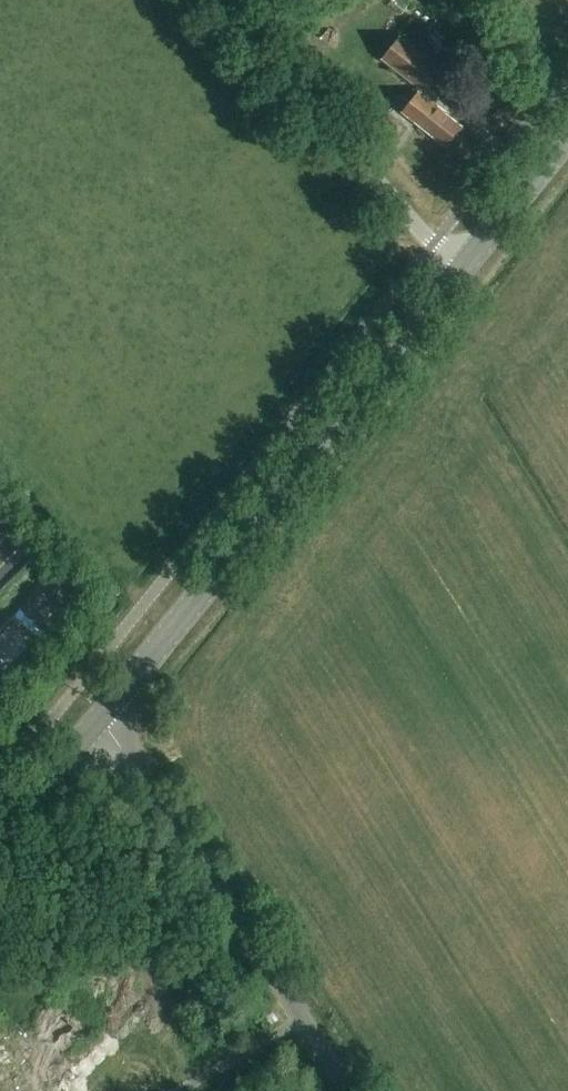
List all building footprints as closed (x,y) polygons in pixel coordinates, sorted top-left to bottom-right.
[(424,93),(440,72),(398,39),(382,60),(424,93)] [(446,145),(459,129),(445,118),(446,116),(433,105),(432,106),(418,95),(404,113),(419,125),(417,125),(431,136),(432,134),(446,145)]
